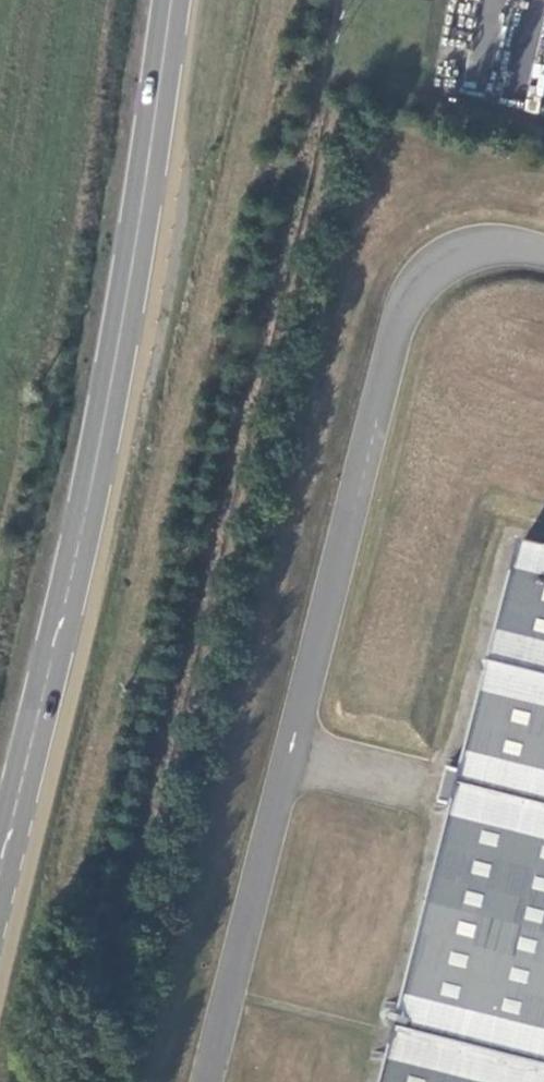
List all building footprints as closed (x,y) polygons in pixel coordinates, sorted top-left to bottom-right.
[(518,546),(383,1081),(543,1081),(543,553),(518,546)]
